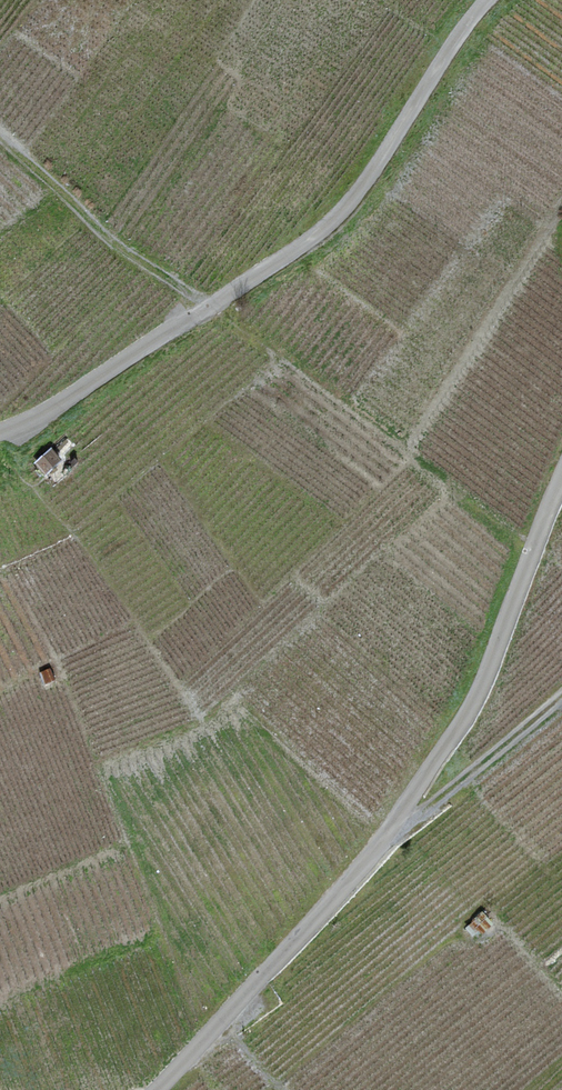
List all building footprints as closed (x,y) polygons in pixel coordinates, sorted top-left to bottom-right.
[(36,463),(45,474),(60,461),(51,450),(36,463)]
